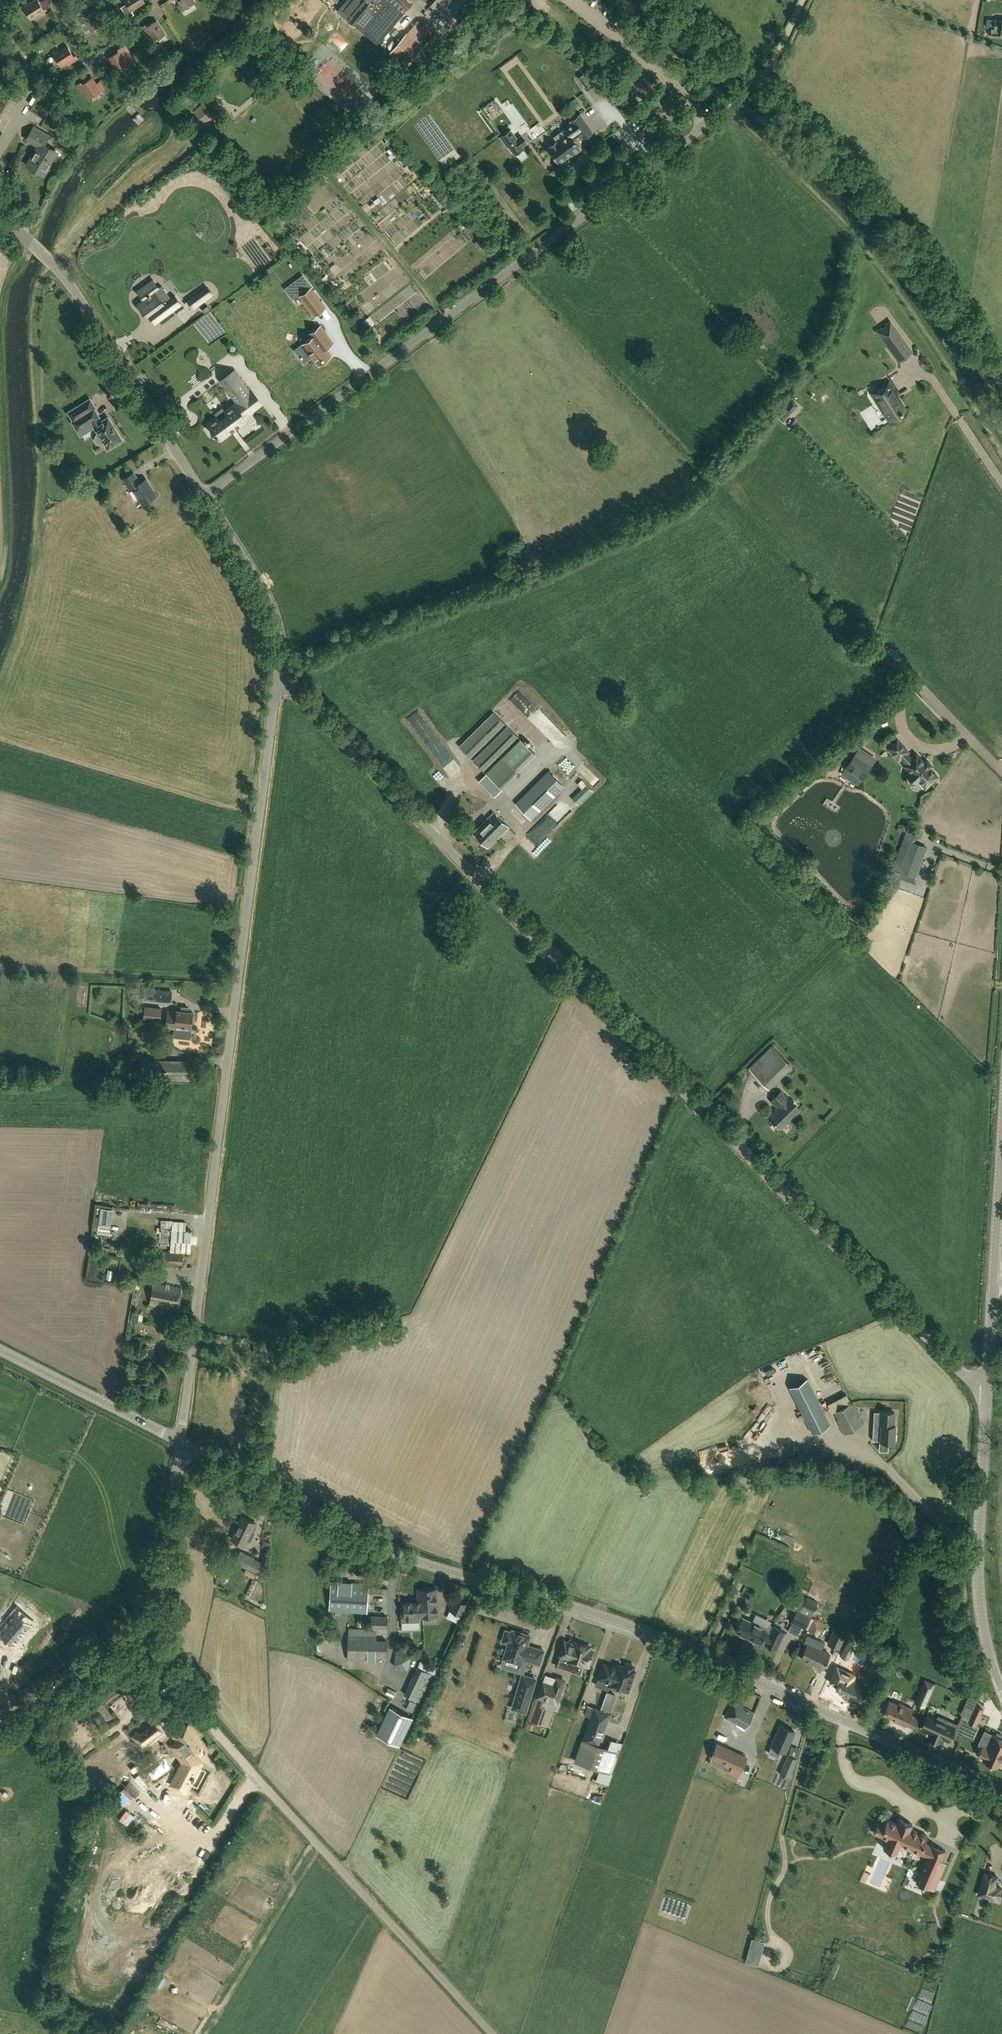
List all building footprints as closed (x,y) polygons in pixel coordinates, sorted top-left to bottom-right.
[(38,0),(36,0),(29,5),(27,2),(22,5),(31,19),(41,12),(43,15),(48,12),(46,8),(44,10),(38,0)] [(127,3),(121,7),(128,18),(134,14),(132,10),(145,2),(143,0),(125,0),(127,3)] [(193,0),(178,0),(181,4),(178,6),(181,11),(195,2),(193,0)] [(405,0),(346,0),(343,3),(337,11),(350,22),(351,21),(378,44),(378,43),(389,52),(406,32),(411,27),(400,18),(410,5),(405,0)] [(463,3),(460,0),(434,0),(430,6),(448,21),(463,3)] [(101,20),(95,11),(85,18),(83,16),(80,18),(83,23),(86,22),(92,31),(106,23),(104,18),(101,20)] [(995,19),(994,28),(990,27),(990,36),(1001,37),(1001,20),(995,19)] [(165,34),(157,21),(146,27),(145,25),(142,27),(145,33),(148,31),(154,41),(165,34)] [(406,32),(389,52),(406,67),(411,61),(423,47),(406,32)] [(343,35),(337,44),(348,52),(354,43),(343,35)] [(74,57),(67,46),(59,52),(57,49),(52,52),(61,66),(71,59),(73,62),(78,59),(76,56),(74,57)] [(120,51),(109,58),(115,67),(112,68),(115,73),(129,64),(122,54),(125,53),(122,47),(119,49),(120,51)] [(585,88),(593,82),(586,72),(578,77),(585,88)] [(81,83),(78,85),(83,92),(85,91),(90,98),(101,91),(93,78),(82,85),(81,83)] [(601,114),(598,110),(599,108),(588,94),(582,99),(598,117),(601,114)] [(195,113),(203,123),(207,119),(221,106),(213,97),(197,111),(195,113)] [(47,102),(44,108),(51,112),(55,106),(47,102)] [(583,138),(593,131),(580,114),(570,121),(572,123),(565,128),(569,134),(558,142),(557,141),(549,147),(549,148),(553,155),(552,155),(556,162),(558,161),(559,163),(572,153),(572,155),(575,153),(574,151),(580,148),(575,142),(582,137),(583,138)] [(45,116),(43,120),(53,127),(56,123),(45,116)] [(649,160),(655,157),(634,122),(619,131),(635,157),(643,152),(649,160)] [(44,176),(53,161),(51,160),(56,151),(45,144),(50,136),(34,127),(27,139),(39,146),(27,165),(44,176)] [(528,143),(522,135),(517,138),(511,129),(500,137),(507,147),(508,146),(515,155),(524,148),(523,147),(528,143)] [(143,299),(137,303),(147,317),(157,309),(164,317),(181,304),(175,295),(171,298),(164,304),(155,291),(159,287),(153,279),(137,291),(143,299)] [(193,309),(214,294),(208,285),(187,301),(193,309)] [(317,307),(323,304),(311,288),(300,296),(309,308),(315,304),(317,307)] [(881,328),(877,331),(899,361),(892,350),(904,342),(912,352),(912,351),(890,321),(886,325),(887,325),(882,329),(881,328)] [(333,343),(328,336),(320,326),(310,334),(312,337),(303,344),(318,365),(331,355),(326,348),(333,343)] [(234,428),(236,426),(237,427),(240,425),(239,424),(245,419),(244,417),(262,403),(260,401),(254,392),(252,391),(251,392),(250,390),(248,391),(247,390),(248,389),(247,387),(246,388),(245,387),(246,386),(245,384),(244,385),(243,383),(244,382),(234,370),(221,380),(238,403),(235,405),(232,407),(226,411),(222,407),(214,413),(218,418),(209,424),(216,434),(215,434),(217,436),(217,435),(220,438),(231,430),(232,431),(235,429),(234,428)] [(889,381),(877,388),(883,398),(877,401),(884,411),(886,410),(891,419),(900,413),(901,414),(903,412),(905,410),(896,396),(898,395),(889,381)] [(93,426),(97,433),(95,435),(94,438),(95,441),(97,444),(100,444),(104,443),(108,449),(122,440),(116,430),(114,427),(114,426),(108,417),(99,422),(97,418),(99,417),(94,409),(96,408),(90,398),(67,412),(73,421),(72,422),(77,431),(92,422),(94,425),(93,426)] [(794,402),(787,410),(790,412),(797,405),(794,402)] [(140,482),(133,472),(123,478),(130,489),(132,487),(143,504),(156,495),(146,479),(140,482)] [(521,691),(514,697),(548,731),(555,724),(521,691)] [(448,748),(426,711),(413,719),(435,756),(448,748)] [(494,711),(459,745),(469,755),(503,721),(494,711)] [(507,725),(473,759),(482,768),(516,734),(507,725)] [(521,739),(486,773),(501,787),(535,753),(521,739)] [(894,753),(902,745),(897,739),(888,748),(894,753)] [(867,760),(871,756),(864,751),(861,756),(856,753),(846,766),(862,777),(872,764),(867,760)] [(935,774),(918,756),(914,760),(912,758),(905,765),(911,772),(908,774),(908,775),(907,776),(907,777),(907,778),(907,779),(907,780),(907,781),(908,782),(909,783),(910,783),(911,784),(912,784),(913,784),(914,784),(916,783),(917,783),(919,780),(925,787),(933,780),(931,778),(935,774)] [(531,818),(563,786),(548,771),(516,804),(531,818)] [(498,784),(487,773),(478,781),(490,792),(498,784)] [(582,780),(580,781),(577,784),(582,788),(572,798),(578,804),(592,790),(586,784),(582,780)] [(563,802),(540,827),(551,838),(575,813),(563,802)] [(488,847),(509,827),(494,812),(473,832),(488,847)] [(920,866),(921,865),(923,861),(922,859),(927,847),(910,841),(904,838),(892,868),(899,870),(916,877),(920,866)] [(537,843),(530,848),(538,857),(544,852),(537,843)] [(896,882),(900,872),(892,869),(886,884),(895,887),(897,882),(896,882)] [(924,895),(930,898),(933,888),(927,886),(924,895)] [(171,1001),(171,993),(171,991),(155,990),(155,988),(144,987),(143,999),(155,1000),(171,1001)] [(161,1021),(162,1007),(145,1006),(143,1019),(161,1021)] [(191,1031),(193,1012),(187,1011),(187,1008),(182,1007),(182,1011),(176,1010),(176,1012),(167,1011),(166,1022),(165,1029),(174,1030),(173,1038),(187,1040),(188,1031),(191,1031)] [(766,1085),(789,1063),(772,1045),(749,1068),(766,1085)] [(143,1065),(143,1078),(155,1078),(188,1079),(189,1061),(155,1060),(155,1064),(143,1065)] [(778,1108),(769,1117),(775,1123),(773,1125),(777,1128),(778,1127),(781,1128),(800,1109),(788,1096),(786,1097),(781,1091),(771,1100),(778,1108)] [(101,1207),(99,1224),(111,1225),(113,1209),(101,1207)] [(185,1229),(185,1222),(172,1221),(172,1229),(161,1229),(160,1244),(171,1244),(171,1245),(190,1246),(191,1230),(185,1229)] [(182,1265),(183,1252),(163,1251),(162,1264),(182,1265)] [(130,1275),(115,1272),(114,1278),(129,1281),(130,1275)] [(178,1308),(181,1287),(153,1282),(149,1304),(178,1308)] [(790,1388),(812,1433),(830,1424),(807,1379),(790,1388)] [(833,1412),(844,1433),(864,1423),(853,1402),(833,1412)] [(893,1425),(893,1412),(882,1411),(882,1413),(873,1413),(872,1440),(894,1441),(895,1425),(893,1425)] [(879,1450),(888,1451),(888,1443),(880,1442),(879,1450)] [(852,1472),(859,1475),(862,1468),(855,1466),(852,1472)] [(222,1496),(225,1491),(220,1488),(217,1494),(222,1496)] [(244,1545),(246,1540),(250,1541),(255,1531),(251,1529),(255,1523),(242,1516),(231,1538),(244,1545)] [(262,1545),(268,1547),(270,1542),(264,1539),(262,1545)] [(255,1558),(241,1551),(235,1562),(249,1569),(255,1558)] [(254,1578),(256,1574),(246,1569),(244,1573),(254,1578)] [(367,1612),(368,1583),(331,1581),(330,1610),(367,1612)] [(431,1589),(429,1587),(425,1587),(424,1589),(418,1589),(418,1599),(423,1599),(424,1608),(423,1608),(423,1616),(438,1615),(437,1588),(431,1589)] [(811,1617),(814,1611),(818,1602),(807,1596),(802,1605),(799,1611),(797,1610),(791,1622),(805,1629),(811,1617)] [(461,1615),(466,1604),(456,1598),(450,1609),(461,1615)] [(423,1616),(423,1608),(424,1608),(423,1599),(418,1599),(416,1599),(417,1602),(404,1603),(404,1610),(401,1610),(402,1622),(402,1630),(420,1629),(419,1621),(419,1616),(423,1616)] [(19,1612),(0,1627),(12,1641),(30,1627),(19,1612)] [(785,1632),(777,1628),(773,1626),(770,1633),(766,1631),(767,1629),(771,1621),(756,1614),(752,1621),(742,1617),(741,1619),(740,1619),(737,1625),(738,1625),(736,1631),(760,1643),(762,1639),(766,1641),(765,1643),(776,1649),(785,1632)] [(387,1628),(387,1616),(371,1616),(371,1628),(387,1628)] [(815,1619),(809,1630),(814,1632),(817,1633),(818,1629),(822,1631),(825,1624),(815,1619)] [(839,1649),(846,1634),(833,1629),(827,1644),(839,1649)] [(504,1634),(503,1637),(504,1639),(505,1641),(506,1642),(508,1643),(504,1658),(521,1664),(523,1658),(526,1659),(526,1660),(540,1664),(544,1650),(530,1646),(530,1647),(527,1646),(530,1635),(512,1630),(511,1632),(509,1631),(507,1631),(506,1632),(504,1634)] [(386,1660),(387,1640),(376,1640),(376,1635),(348,1635),(347,1659),(386,1660)] [(411,1654),(415,1642),(407,1639),(403,1652),(411,1654)] [(847,1639),(840,1654),(848,1658),(856,1643),(847,1639)] [(577,1645),(564,1641),(559,1655),(571,1659),(570,1662),(575,1664),(575,1666),(574,1666),(574,1667),(575,1668),(575,1669),(576,1670),(577,1670),(578,1671),(579,1671),(579,1670),(580,1670),(581,1670),(581,1669),(582,1669),(582,1668),(584,1664),(588,1665),(593,1651),(589,1649),(590,1646),(578,1642),(577,1645)] [(823,1668),(829,1653),(807,1643),(801,1658),(823,1668)] [(407,1670),(412,1656),(397,1651),(393,1665),(407,1670)] [(909,1672),(918,1659),(906,1651),(897,1664),(909,1672)] [(418,1666),(426,1669),(435,1674),(437,1669),(428,1665),(420,1661),(418,1666)] [(632,1664),(627,1662),(624,1663),(625,1666),(617,1663),(616,1667),(604,1663),(598,1678),(596,1684),(609,1689),(610,1685),(618,1688),(619,1685),(629,1688),(635,1670),(633,1669),(634,1666),(632,1664)] [(420,1701),(433,1674),(417,1667),(404,1694),(420,1701)] [(837,1667),(830,1681),(837,1685),(835,1689),(840,1691),(850,1695),(849,1697),(860,1702),(865,1692),(868,1685),(861,1682),(851,1678),(853,1674),(837,1667)] [(525,1712),(535,1679),(522,1675),(517,1693),(519,1694),(517,1701),(518,1702),(516,1709),(525,1712)] [(543,1681),(537,1696),(556,1703),(564,1680),(555,1677),(553,1684),(543,1681)] [(615,1695),(607,1692),(600,1710),(609,1713),(615,1695)] [(919,1695),(915,1702),(924,1706),(927,1698),(919,1695)] [(406,1709),(412,1712),(416,1703),(410,1700),(406,1709)] [(911,1714),(913,1709),(899,1703),(898,1704),(889,1700),(883,1714),(898,1720),(897,1722),(906,1726),(906,1724),(914,1728),(918,1718),(911,1714)] [(745,1728),(754,1713),(733,1701),(724,1716),(745,1728)] [(529,1720),(539,1724),(545,1706),(534,1703),(529,1720)] [(389,1706),(376,1734),(399,1745),(413,1717),(389,1706)] [(971,1714),(968,1721),(975,1725),(978,1719),(982,1709),(975,1706),(971,1714)] [(602,1734),(609,1713),(600,1710),(594,1708),(587,1729),(584,1740),(582,1739),(574,1761),(595,1768),(608,1773),(615,1751),(603,1747),(603,1746),(597,1744),(600,1733),(602,1734)] [(947,1740),(948,1740),(954,1727),(947,1724),(949,1720),(938,1715),(937,1719),(928,1715),(922,1728),(930,1732),(929,1736),(940,1741),(941,1737),(943,1738),(944,1737),(948,1739),(947,1740)] [(956,1728),(963,1731),(967,1721),(961,1719),(959,1725),(957,1724),(956,1727),(956,1728)] [(141,1748),(161,1733),(152,1720),(131,1736),(135,1741),(141,1748)] [(780,1724),(770,1746),(786,1753),(796,1731),(780,1724)] [(185,1766),(194,1761),(196,1759),(192,1752),(202,1746),(196,1738),(197,1737),(189,1725),(172,1736),(179,1748),(175,1750),(185,1766)] [(997,1733),(995,1735),(993,1734),(993,1735),(994,1735),(987,1748),(982,1746),(978,1755),(983,1758),(982,1760),(998,1767),(1001,1759),(1001,1758),(1001,1735),(997,1733)] [(716,1742),(709,1757),(731,1767),(730,1769),(728,1772),(738,1777),(740,1773),(747,1756),(716,1742)] [(790,1779),(793,1773),(791,1772),(798,1758),(788,1754),(781,1768),(782,1769),(779,1774),(790,1779)] [(927,1836),(926,1835),(920,1832),(910,1828),(912,1824),(900,1819),(898,1824),(887,1820),(885,1826),(878,1823),(874,1833),(887,1839),(883,1848),(896,1853),(901,1843),(912,1848),(911,1849),(927,1856),(926,1858),(916,1882),(934,1890),(943,1870),(938,1867),(939,1864),(945,1852),(945,1850),(944,1850),(939,1848),(938,1847),(934,1845),(932,1845),(931,1846),(924,1843),(927,1836)] [(997,1900),(1001,1887),(994,1885),(996,1876),(984,1872),(977,1894),(997,1900)] [(758,1964),(764,1941),(752,1938),(746,1961),(758,1964)]
